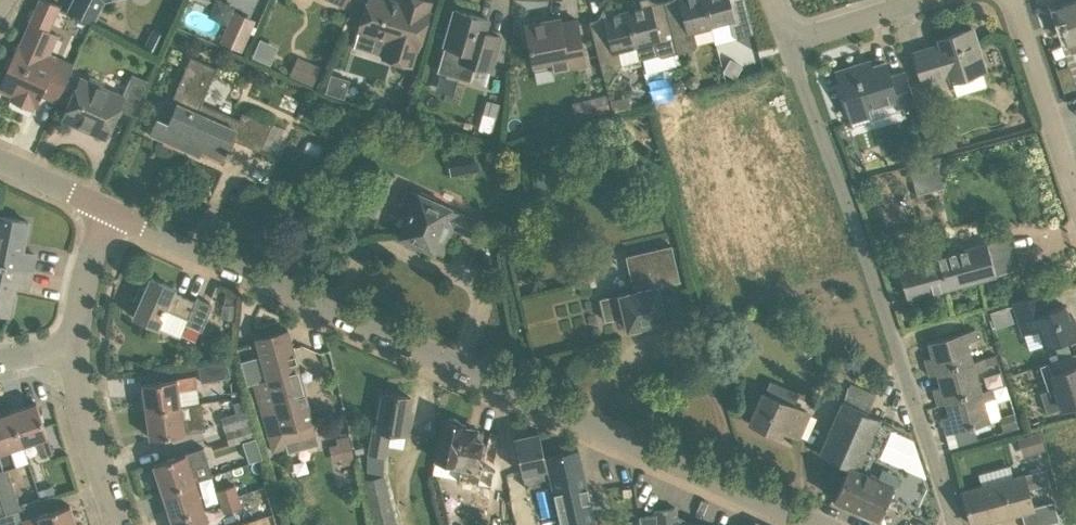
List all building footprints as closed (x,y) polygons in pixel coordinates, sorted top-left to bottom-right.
[(33,16),(50,23),(59,4),(49,0),(40,0),(33,16)] [(70,10),(93,22),(104,0),(75,0),(70,10)] [(227,23),(235,5),(223,0),(215,0),(208,14),(227,23)] [(430,10),(429,10),(432,1),(428,0),(400,0),(400,1),(397,0),(368,0),(360,31),(389,39),(384,57),(412,65),(417,48),(418,48),(422,37),(430,10)] [(664,1),(652,4),(651,0),(640,0),(642,7),(628,11),(640,59),(658,55),(663,56),(679,52),(665,1),(664,1)] [(665,1),(679,52),(695,48),(697,44),(697,43),(694,32),(712,27),(705,0),(668,0),(665,1)] [(712,27),(731,22),(734,35),(738,37),(754,33),(746,0),(705,0),(712,27)] [(1068,3),(1057,7),(1072,51),(1075,50),(1075,0),(1068,3)] [(628,11),(614,14),(612,6),(604,8),(602,11),(604,17),(590,20),(603,72),(620,68),(623,63),(640,59),(628,11)] [(501,36),(485,31),(489,19),(455,9),(445,45),(438,71),(471,81),(475,64),(492,69),(501,36)] [(234,10),(220,42),(242,52),(256,20),(234,10)] [(578,19),(568,21),(560,23),(560,24),(552,26),(550,19),(526,24),(535,64),(551,60),(554,70),(588,63),(578,19)] [(58,101),(74,63),(57,56),(56,58),(38,51),(48,29),(30,22),(20,43),(19,43),(2,82),(16,87),(11,99),(33,109),(35,105),(37,106),(42,94),(58,101)] [(168,36),(153,28),(144,48),(158,55),(168,36)] [(985,69),(973,28),(939,38),(941,44),(914,52),(924,82),(951,74),(953,80),(982,70),(985,69)] [(272,62),(278,43),(259,37),(253,56),(272,62)] [(198,111),(199,109),(218,67),(192,56),(164,119),(158,116),(151,133),(192,152),(195,145),(224,158),(233,138),(261,151),(271,127),(242,114),(236,128),(198,111)] [(322,67),(298,57),(290,76),(314,86),(322,67)] [(724,70),(736,78),(743,66),(731,59),(724,70)] [(906,71),(890,76),(886,62),(859,70),(857,64),(836,71),(852,122),(872,116),(869,106),(896,98),(899,106),(915,101),(914,96),(906,71)] [(332,71),(326,90),(345,96),(351,77),(332,71)] [(690,76),(687,80),(688,85),(692,88),(697,87),(700,82),(699,77),(695,75),(690,76)] [(81,78),(64,118),(106,137),(118,109),(132,115),(145,85),(130,78),(122,96),(104,89),(103,82),(93,78),(88,81),(81,78)] [(671,82),(675,93),(686,89),(682,78),(671,82)] [(608,94),(589,99),(591,115),(612,110),(608,94)] [(619,98),(611,100),(614,112),(622,111),(619,98)] [(484,111),(479,129),(492,133),(497,115),(484,111)] [(950,120),(923,128),(931,155),(958,147),(950,120)] [(478,171),(475,153),(448,158),(451,176),(478,171)] [(940,167),(912,174),(917,194),(945,187),(940,167)] [(411,189),(410,191),(403,207),(412,211),(401,235),(432,249),(435,248),(437,243),(445,246),(454,228),(469,235),(476,219),(411,189)] [(33,270),(36,254),(23,251),(29,221),(0,215),(0,263),(33,270)] [(899,266),(908,298),(933,291),(996,275),(988,243),(924,259),(899,266)] [(658,286),(680,280),(672,244),(627,255),(634,290),(600,298),(606,320),(624,316),(627,328),(666,319),(658,286)] [(30,286),(33,270),(0,263),(0,312),(10,314),(17,284),(30,286)] [(202,328),(213,304),(198,297),(196,301),(173,291),(175,287),(151,277),(146,289),(140,286),(134,301),(140,304),(134,316),(158,326),(181,336),(187,322),(202,328)] [(237,296),(226,291),(224,304),(223,304),(221,318),(236,319),(237,305),(236,305),(237,296)] [(1069,316),(1065,305),(1047,311),(1041,293),(1012,301),(1013,302),(1017,314),(1023,334),(1039,329),(1045,345),(1059,340),(1075,335),(1075,323),(1073,315),(1069,316)] [(990,309),(995,326),(1015,320),(1010,303),(990,309)] [(295,353),(288,328),(256,337),(268,378),(255,381),(275,450),(291,446),(294,456),(315,450),(312,440),(319,438),(295,353)] [(966,341),(977,338),(975,329),(929,342),(933,356),(925,358),(930,375),(938,373),(972,363),(972,361),(966,341)] [(1073,354),(1040,365),(1049,390),(1040,392),(1047,414),(1075,404),(1075,363),(1073,354)] [(998,363),(996,355),(984,359),(986,366),(998,363)] [(972,361),(972,363),(938,373),(941,385),(933,388),(938,404),(946,402),(981,392),(980,390),(974,370),(985,367),(983,358),(972,361)] [(233,359),(206,364),(209,384),(236,380),(233,359)] [(1020,363),(1009,366),(1012,375),(1023,371),(1020,363)] [(147,410),(181,405),(179,388),(196,385),(194,375),(169,379),(143,382),(147,410)] [(786,387),(780,400),(765,394),(752,423),(779,434),(781,429),(797,436),(808,412),(794,406),(800,392),(786,387)] [(990,422),(984,401),(994,397),(992,390),(991,387),(980,390),(981,392),(946,402),(949,415),(942,417),(947,434),(972,427),(990,422)] [(375,426),(370,454),(385,457),(390,429),(408,433),(412,411),(409,410),(411,397),(384,392),(379,418),(377,427),(375,426)] [(12,411),(23,444),(36,440),(42,457),(54,453),(38,402),(12,411)] [(202,402),(181,405),(147,410),(151,437),(177,434),(206,429),(202,402)] [(826,455),(848,465),(848,464),(860,469),(881,418),(869,413),(843,402),(821,452),(824,454),(826,455)] [(248,407),(221,416),(225,431),(252,422),(248,407)] [(0,415),(0,460),(5,474),(0,476),(0,494),(6,514),(19,509),(21,508),(8,468),(28,461),(23,444),(12,411),(0,415)] [(1003,432),(1018,427),(1014,414),(1000,418),(1003,432)] [(476,465),(477,461),(483,435),(477,434),(478,428),(464,425),(464,423),(444,418),(439,444),(433,476),(459,481),(459,480),(478,484),(474,503),(488,506),(496,469),(476,465)] [(910,430),(891,423),(881,418),(860,469),(848,464),(848,465),(843,476),(834,498),(850,505),(851,510),(859,514),(863,511),(879,518),(885,505),(897,500),(914,507),(914,510),(917,512),(920,512),(922,510),(922,507),(920,505),(929,486),(910,430)] [(252,422),(225,431),(230,445),(257,437),(252,422)] [(550,478),(539,431),(515,436),(523,472),(527,488),(541,485),(540,480),(550,478)] [(1041,431),(1021,436),(1025,454),(1045,448),(1041,431)] [(349,436),(336,439),(337,444),(329,446),(333,462),(341,460),(343,466),(356,463),(349,436)] [(191,467),(208,461),(203,447),(179,455),(155,464),(164,491),(195,481),(191,467)] [(593,513),(579,448),(547,455),(552,480),(562,524),(596,524),(593,513)] [(972,524),(1022,511),(1025,524),(1043,524),(1060,520),(1047,473),(1046,468),(1043,469),(1042,465),(1030,469),(1031,472),(1005,479),(988,484),(963,491),(972,524)] [(384,478),(366,480),(376,524),(396,524),(384,478)] [(172,517),(204,507),(195,481),(164,491),(172,517)] [(54,485),(39,489),(42,498),(57,493),(54,485)] [(237,485),(217,491),(221,501),(240,495),(237,485)] [(528,491),(513,493),(516,516),(531,514),(528,491)] [(244,507),(240,495),(221,501),(225,513),(244,507)] [(22,520),(24,524),(77,524),(71,504),(22,520)] [(204,507),(172,517),(175,524),(210,524),(204,507)] [(678,519),(676,507),(654,510),(655,515),(639,517),(640,524),(692,524),(678,519)]
